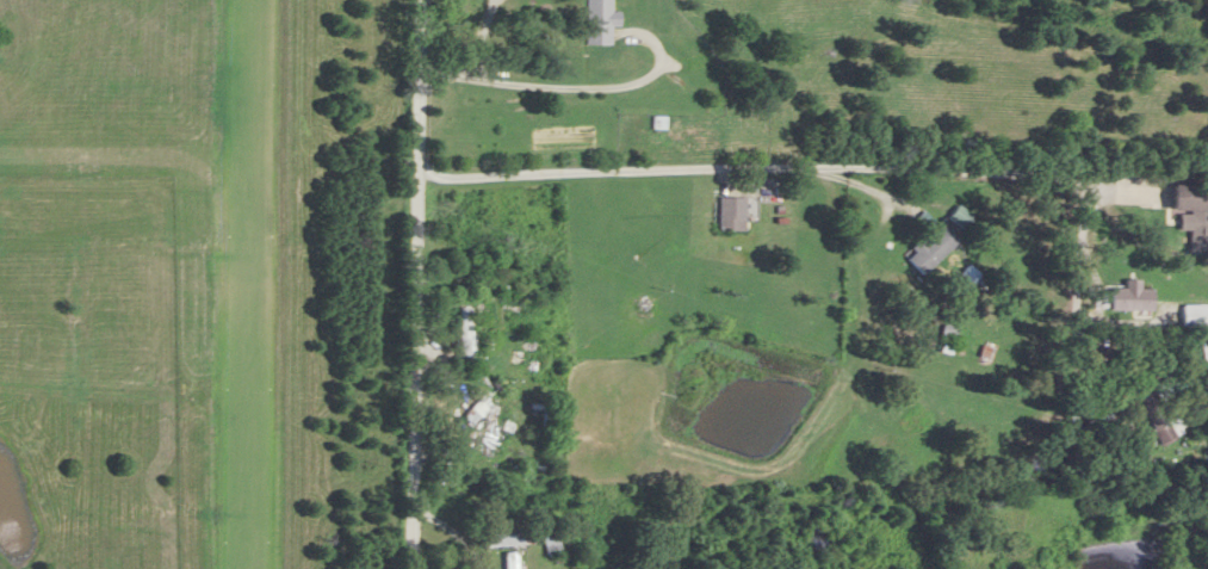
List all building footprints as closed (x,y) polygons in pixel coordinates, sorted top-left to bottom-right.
[(609,12),(609,0),(584,0),(584,44),(612,44),(612,12),(609,12)] [(1198,231),(1198,186),(1158,186),(1158,210),(1172,210),(1172,231),(1198,231)] [(742,198),(715,198),(715,231),(742,231),(742,198)] [(971,216),(955,204),(944,217),(960,230),(971,216)] [(917,276),(956,242),(939,223),(900,256),(917,276)] [(1134,280),(1117,280),(1117,289),(1104,289),(1104,311),(1147,311),(1147,288),(1134,288),(1134,280)] [(1174,304),(1174,326),(1207,326),(1207,304),(1174,304)] [(451,359),(467,359),(467,308),(451,308),(451,359)] [(939,339),(953,342),(957,329),(942,325),(939,339)] [(1152,404),(1166,397),(1158,380),(1144,387),(1152,404)] [(474,457),(489,459),(494,407),(479,405),(474,457)] [(1168,438),(1162,426),(1149,433),(1155,445),(1168,438)] [(475,534),(476,546),(525,546),(525,534),(475,534)] [(498,553),(498,568),(513,568),(513,553),(498,553)]
